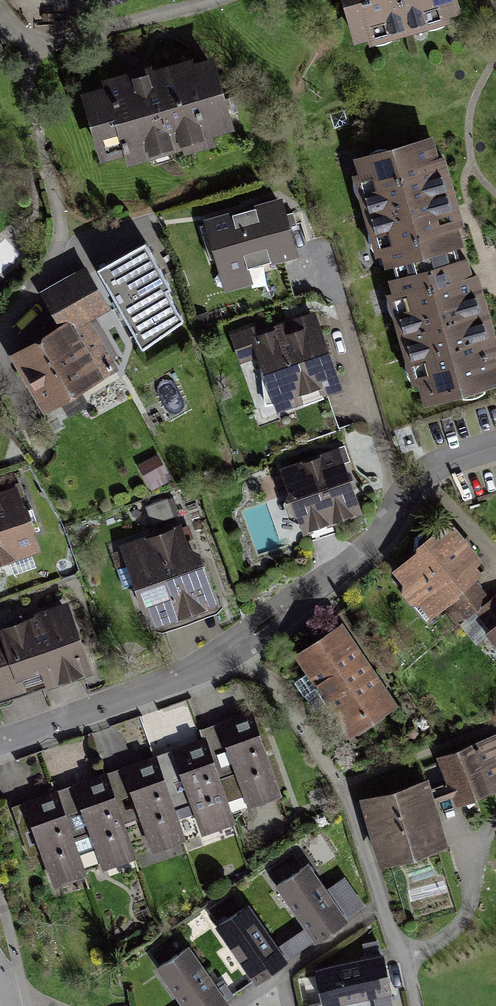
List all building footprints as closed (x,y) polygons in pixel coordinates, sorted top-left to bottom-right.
[(357,36),(455,6),(453,0),(346,0),(357,36)] [(151,80),(93,96),(113,168),(229,137),(209,65),(151,80)] [(452,135),(370,157),(438,403),(495,387),(495,294),(479,232),(452,135)] [(200,223),(222,301),(255,292),(252,282),(304,267),(285,199),(200,223)] [(97,272),(142,351),(182,320),(166,292),(171,288),(145,244),(130,253),(97,272)] [(104,309),(88,278),(47,299),(57,317),(63,330),(72,326),(104,309)] [(232,338),(260,422),(338,397),(333,381),(314,320),(257,338),(255,330),(232,338)] [(63,330),(13,357),(28,386),(44,417),(104,385),(72,326),(63,330)] [(285,473),(306,535),(358,518),(350,493),(338,455),(285,473)] [(36,551),(14,491),(0,496),(0,564),(36,551)] [(167,499),(149,504),(153,519),(171,514),(167,499)] [(186,526),(121,550),(150,632),(216,609),(195,551),(186,526)] [(449,531),(395,577),(432,620),(486,575),(474,561),(461,546),(449,531)] [(0,636),(0,698),(27,687),(85,666),(65,612),(0,636)] [(338,631),(299,657),(351,738),(391,712),(355,657),(338,631)] [(488,641),(495,651),(495,634),(488,641)] [(238,722),(221,728),(252,815),(285,803),(254,716),(238,722)] [(189,745),(174,750),(205,837),(238,826),(207,738),(189,745)] [(442,759),(459,805),(495,792),(495,740),(442,759)] [(145,762),(124,770),(155,857),(188,845),(157,758),(145,762)] [(89,781),(75,786),(106,874),(139,862),(107,775),(89,781)] [(424,785),(365,800),(384,871),(442,856),(424,785)] [(41,799),(24,805),(55,892),(88,880),(56,793),(41,799)] [(304,866),(274,888),(316,944),(332,932),(346,922),(304,866)] [(246,908),(216,931),(258,987),(270,977),(288,964),(246,908)] [(153,971),(179,1005),(224,1005),(226,1005),(184,949),(153,971)] [(389,965),(319,974),(324,1005),(365,1005),(394,1002),(391,984),(389,965)]
